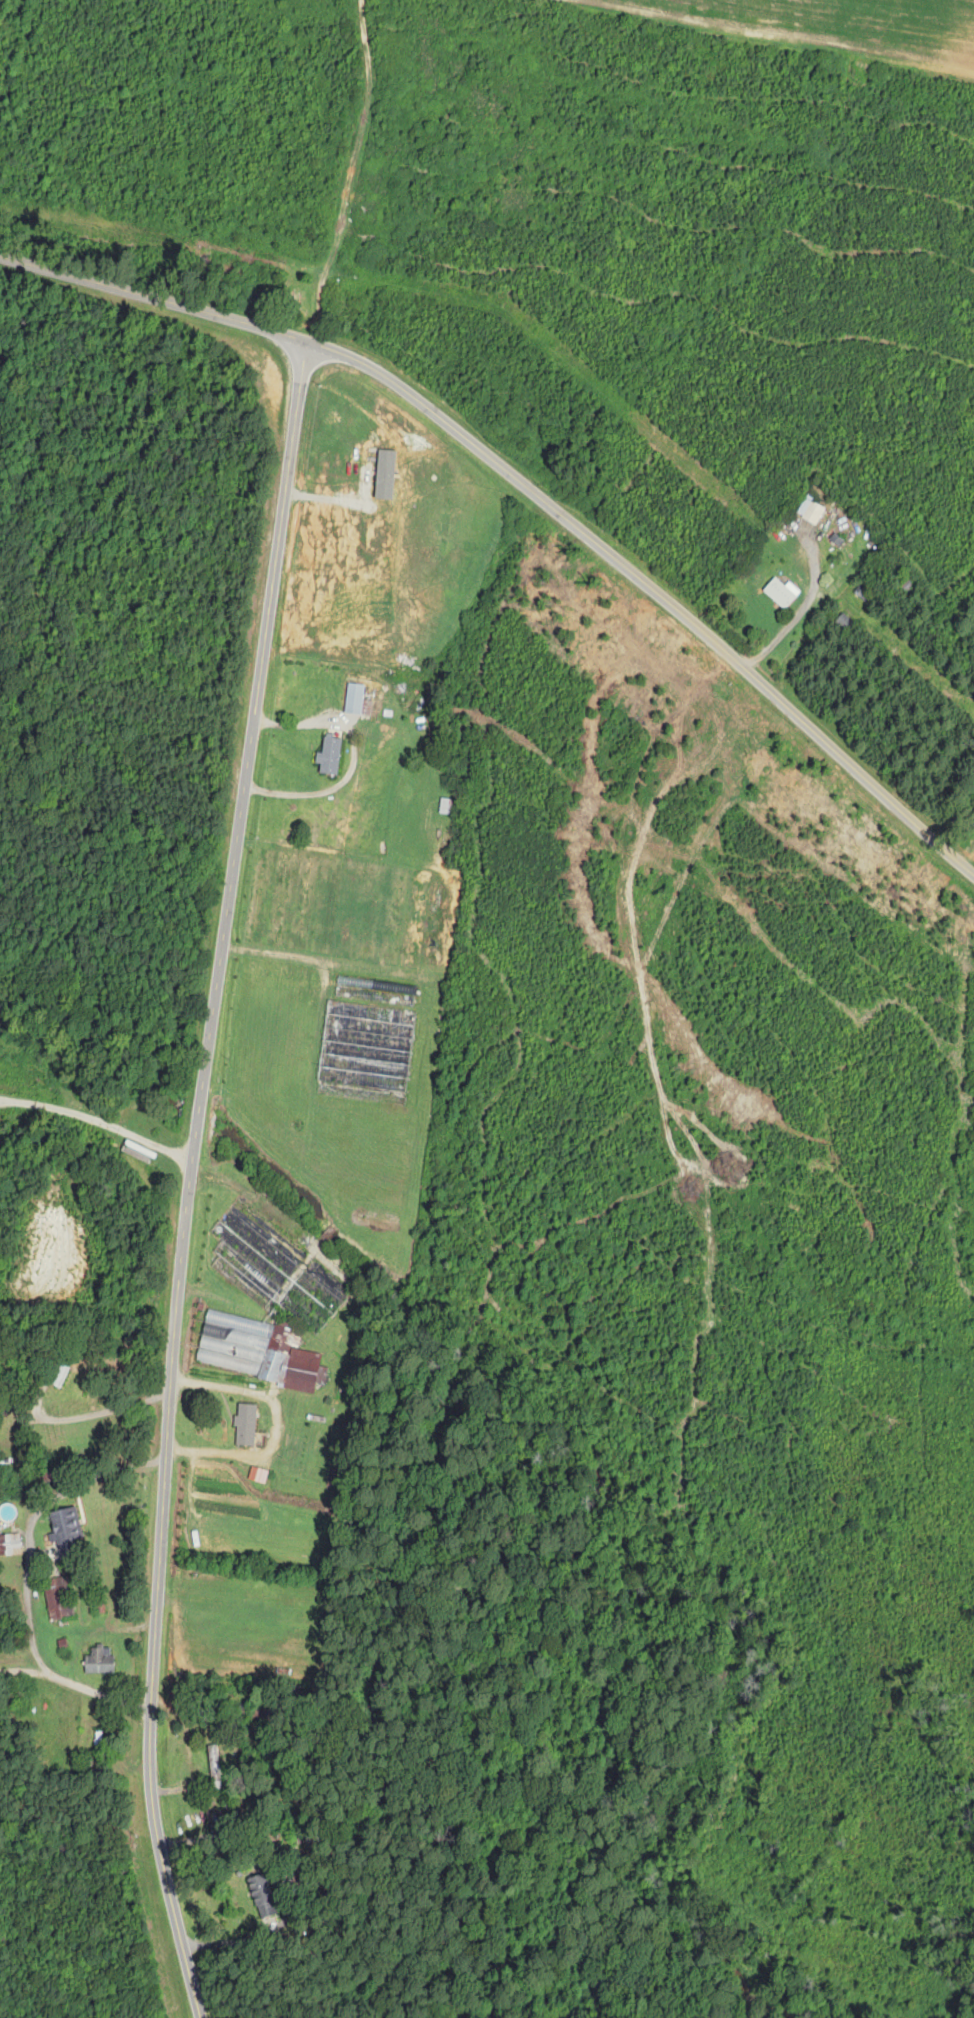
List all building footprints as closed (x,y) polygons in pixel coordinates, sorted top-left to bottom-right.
[(825,505),(805,495),(797,514),(817,523),(825,505)] [(789,580),(785,585),(775,576),(763,590),(786,609),(801,590),(789,580)] [(345,712),(362,714),(365,684),(348,682),(345,712)] [(343,736),(325,734),(323,752),(317,752),(316,763),(321,764),(320,773),(338,775),(343,736)] [(196,1365),(315,1388),(322,1353),(298,1348),(302,1329),(207,1310),(196,1365)] [(235,1443),(255,1444),(257,1402),(239,1402),(238,1413),(236,1413),(235,1443)] [(249,1478),(266,1481),(268,1469),(251,1465),(249,1478)] [(84,1535),(76,1504),(50,1511),(55,1531),(49,1533),(52,1542),(57,1541),(61,1558),(78,1553),(74,1538),(84,1535)] [(22,1553),(21,1533),(0,1533),(0,1554),(22,1553)] [(74,1616),(69,1575),(44,1578),(49,1620),(74,1616)] [(85,1673),(113,1672),(113,1646),(92,1646),(92,1654),(85,1654),(85,1673)] [(259,1918),(278,1914),(267,1872),(249,1877),(259,1918)]
